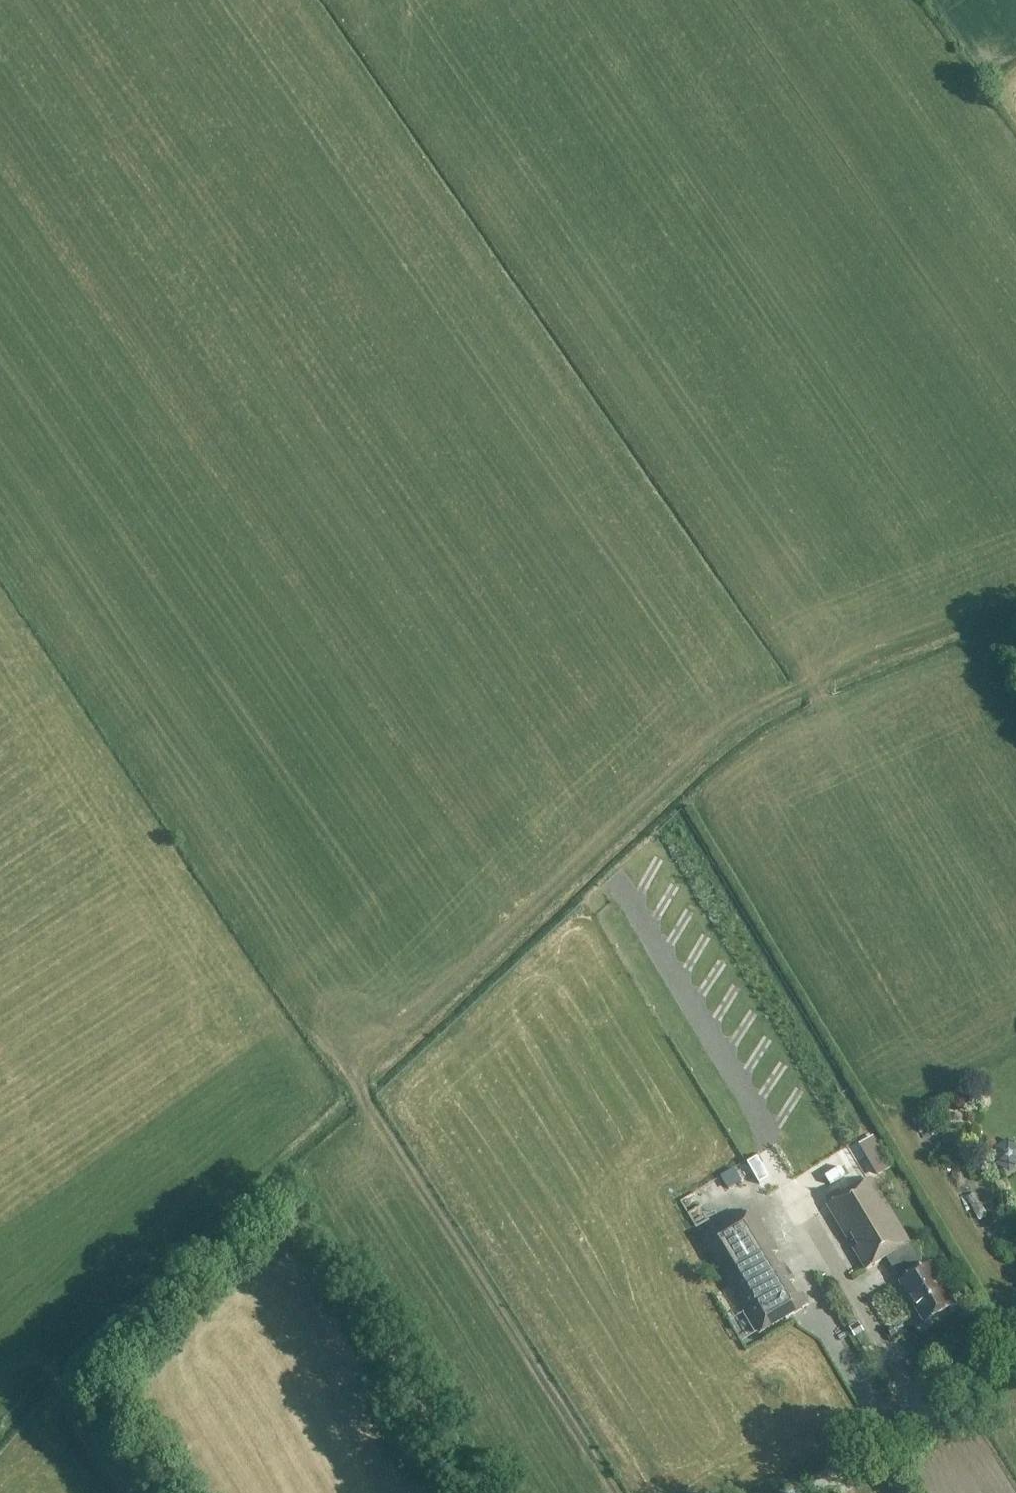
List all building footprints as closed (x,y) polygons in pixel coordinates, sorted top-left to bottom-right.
[(873,1138),(861,1146),(878,1175),(891,1167),(881,1151),(873,1138)] [(886,1154),(895,1169),(907,1162),(898,1147),(886,1154)] [(762,1156),(741,1170),(748,1181),(769,1167),(762,1156)] [(910,1245),(872,1180),(827,1207),(847,1240),(852,1237),(858,1248),(853,1251),(866,1272),(887,1259),(896,1275),(900,1273),(905,1281),(900,1284),(925,1325),(955,1306),(931,1265),(924,1270),(909,1246),(910,1245)] [(704,1242),(760,1337),(810,1308),(802,1295),(797,1298),(788,1283),(793,1280),(785,1267),(780,1270),(771,1255),(776,1252),(753,1212),(704,1242)]
